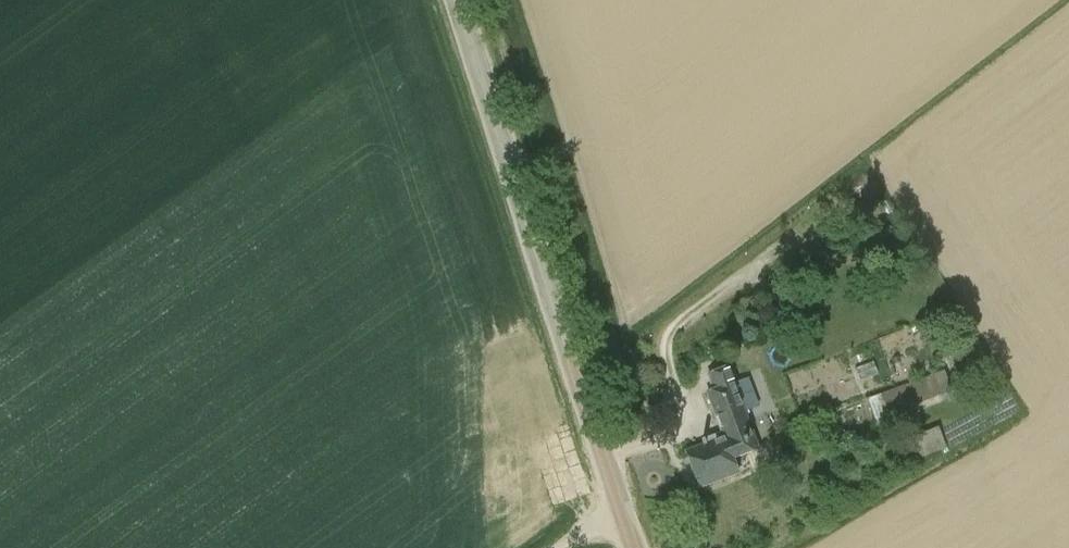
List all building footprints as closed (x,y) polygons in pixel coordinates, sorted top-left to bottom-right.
[(739,475),(734,462),(763,452),(731,368),(707,377),(711,390),(705,394),(723,441),(688,454),(701,489),(739,475)] [(917,407),(956,392),(947,369),(909,383),(917,407)] [(947,448),(939,427),(913,437),(922,459),(947,448)]
